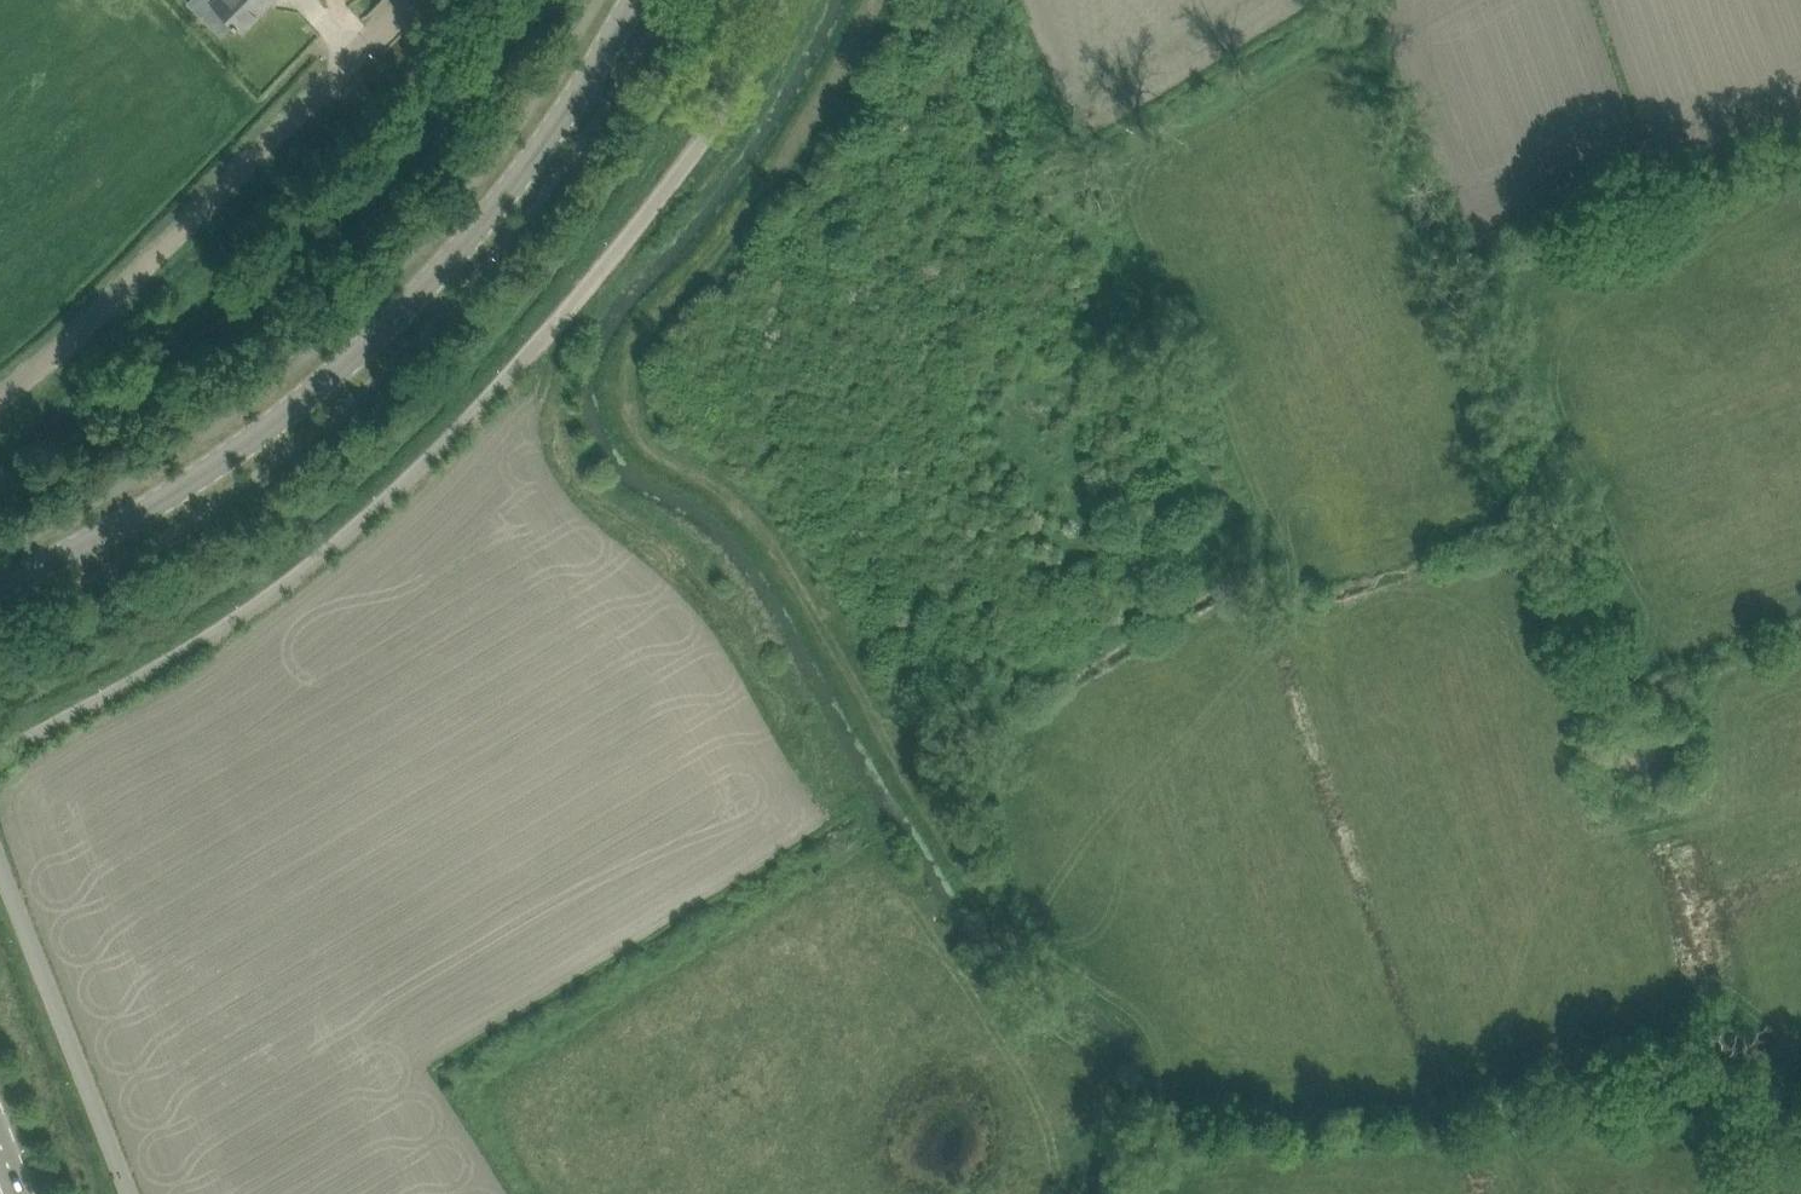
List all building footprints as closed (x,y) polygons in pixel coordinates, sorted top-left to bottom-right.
[(238,26),(242,31),(272,0),(215,0),(213,2),(234,22),(233,23),(237,27),(238,26)]
